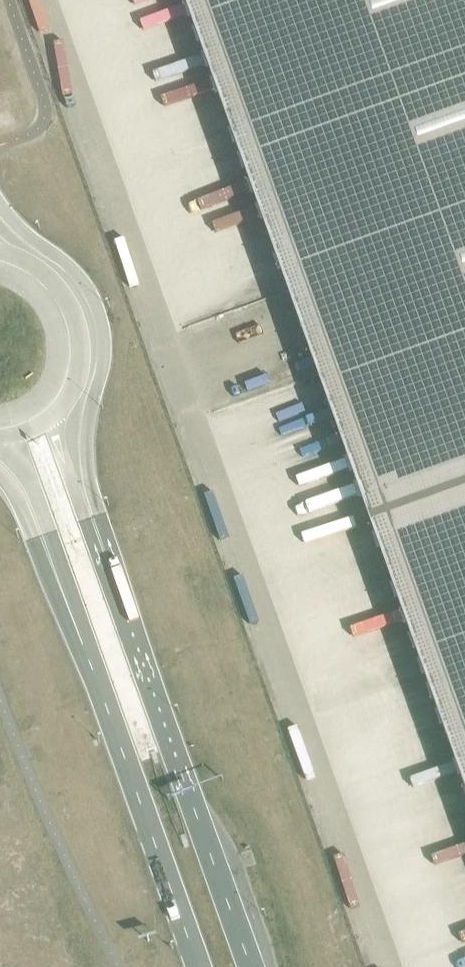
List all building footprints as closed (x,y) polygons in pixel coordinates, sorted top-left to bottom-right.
[(464,788),(464,0),(184,0),(464,788)] [(415,800),(417,809),(464,799),(464,790),(415,800)]
